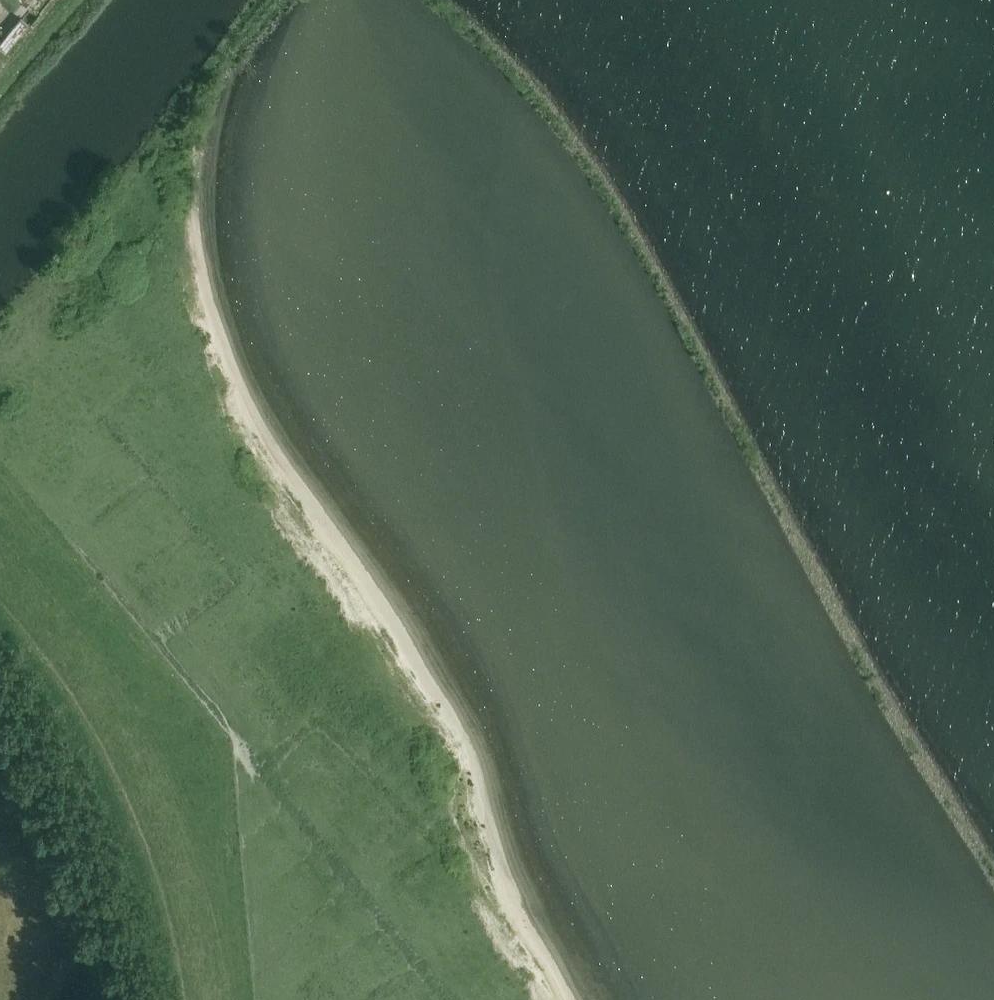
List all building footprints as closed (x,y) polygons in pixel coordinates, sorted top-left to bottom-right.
[(0,45),(0,47),(6,52),(29,25),(21,19),(0,45)]
